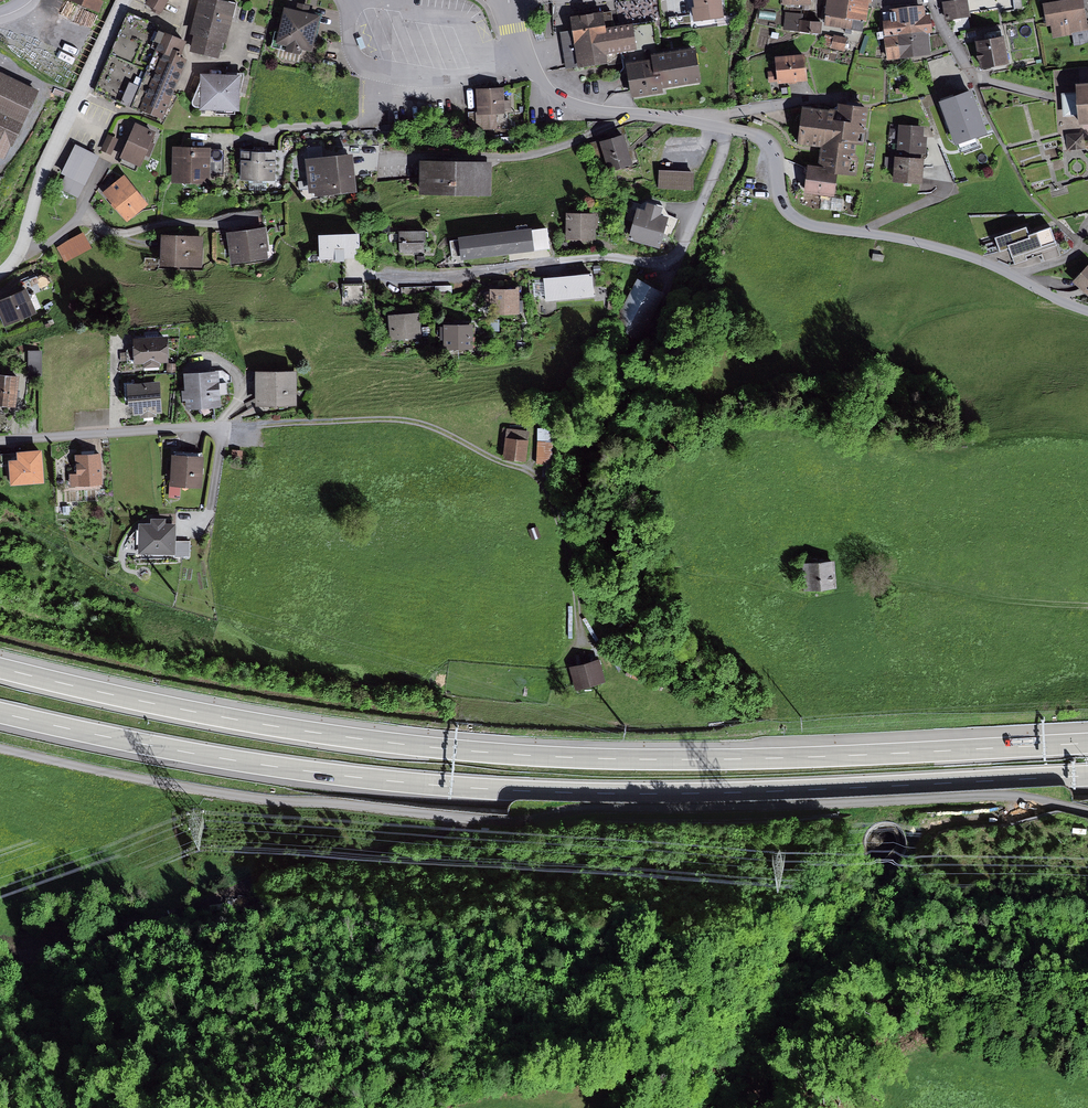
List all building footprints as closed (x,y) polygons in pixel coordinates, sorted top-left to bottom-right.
[(70,1),(99,12),(104,0),(70,0),(70,1)] [(146,2),(161,11),(167,0),(147,0),(146,2)] [(230,0),(200,0),(191,31),(195,32),(191,47),(220,56),(225,37),(229,38),(239,3),(230,0)] [(625,12),(638,11),(637,0),(623,0),(625,12)] [(644,10),(657,9),(656,0),(642,0),(644,10)] [(697,5),(692,6),(694,19),(723,16),(721,0),(696,0),(697,5)] [(847,0),(827,0),(824,22),(843,25),(847,0)] [(843,25),(864,28),(868,0),(847,0),(843,25)] [(942,3),(945,21),(971,17),(968,0),(958,0),(942,3)] [(1046,3),(1049,26),(1054,26),(1055,36),(1087,32),(1087,12),(1086,0),(1069,0),(1046,3)] [(299,10),(287,7),(277,43),(288,46),(287,52),(303,56),(305,47),(314,50),(323,16),(310,13),(312,7),(301,4),(299,10)] [(886,35),(927,31),(931,30),(929,12),(924,12),(923,5),(891,8),(892,19),(884,20),(886,35)] [(576,32),(562,34),(567,71),(622,64),(620,53),(640,51),(637,25),(615,28),(613,13),(574,18),(576,32)] [(809,15),(785,13),(784,30),(820,33),(821,24),(809,23),(809,15)] [(188,42),(165,31),(157,49),(169,54),(143,110),(166,121),(193,61),(182,56),(188,42)] [(927,31),(886,35),(889,58),(930,53),(927,31)] [(849,41),(835,35),(831,47),(844,52),(849,41)] [(1007,39),(981,42),(984,68),(1010,66),(1007,39)] [(654,61),(629,65),(633,95),(662,90),(661,85),(700,80),(696,47),(653,53),(654,61)] [(808,58),(779,60),(779,70),(769,70),(769,83),(809,80),(808,58)] [(0,73),(0,160),(5,162),(12,146),(18,149),(44,92),(0,73)] [(241,74),(203,74),(203,85),(193,105),(204,110),(241,110),(241,74)] [(134,103),(140,81),(131,79),(125,100),(134,103)] [(1079,84),(1079,92),(1064,93),(1065,117),(1080,116),(1081,123),(1087,122),(1087,84),(1079,84)] [(506,88),(477,88),(478,126),(506,126),(506,88)] [(972,91),(939,103),(955,146),(988,134),(972,91)] [(844,166),(843,174),(858,176),(868,108),(847,105),(846,114),(809,108),(803,144),(823,147),(820,163),(844,166)] [(161,132),(139,121),(122,155),(145,166),(161,132)] [(927,127),(899,124),(896,153),(924,156),(927,127)] [(119,142),(109,137),(103,149),(112,154),(119,142)] [(626,137),(601,143),(608,171),(633,165),(626,137)] [(102,157),(78,146),(64,175),(88,186),(102,157)] [(211,149),(173,147),(172,182),(209,183),(211,149)] [(277,152),(242,151),(241,182),(277,182),(277,152)] [(924,156),(896,153),(893,182),(921,185),(924,156)] [(353,155),(306,160),(310,198),(357,192),(353,155)] [(495,164),(425,159),(423,194),(493,198),(495,164)] [(844,166),(820,163),(811,161),(806,195),(839,200),(843,174),(844,166)] [(696,171),(661,166),(658,185),(694,189),(696,171)] [(129,177),(106,193),(126,222),(149,206),(129,177)] [(651,212),(640,208),(629,242),(663,252),(673,218),(664,216),(667,208),(653,203),(651,212)] [(599,212),(568,211),(567,236),(598,237),(599,212)] [(1055,241),(1049,224),(1030,231),(1027,223),(992,235),(998,252),(1011,247),(1016,259),(1029,255),(1028,251),(1055,241)] [(528,226),(454,239),(458,262),(532,249),(528,226)] [(266,228),(228,232),(231,265),(269,261),(266,228)] [(427,231),(402,231),(401,252),(426,253),(427,231)] [(205,235),(166,232),(163,262),(202,265),(205,235)] [(367,233),(323,234),(324,260),(368,258),(367,233)] [(84,234),(56,247),(64,262),(91,249),(84,234)] [(1073,283),(1087,297),(1087,267),(1073,283)] [(595,273),(544,277),(546,302),(597,298),(595,273)] [(667,292),(639,276),(612,321),(640,338),(667,292)] [(346,284),(347,303),(367,302),(366,283),(346,284)] [(522,289),(492,287),(490,315),(520,318),(522,289)] [(0,300),(0,308),(6,324),(37,311),(28,288),(0,300)] [(421,313),(390,314),(391,340),(421,340),(421,313)] [(474,325),(447,324),(445,348),(472,350),(474,325)] [(169,337),(139,338),(139,365),(170,364),(169,337)] [(45,372),(45,347),(31,347),(31,372),(45,372)] [(299,372),(260,371),(259,405),(299,406),(299,372)] [(222,372),(189,373),(191,410),(224,408),(222,372)] [(0,374),(0,404),(17,406),(21,377),(0,374)] [(163,383),(132,385),(133,413),(164,412),(163,383)] [(533,433),(509,429),(505,456),(528,459),(533,433)] [(555,441),(539,440),(537,462),(553,463),(555,441)] [(41,449),(8,451),(10,481),(42,480),(41,449)] [(243,449),(232,449),(231,456),(242,457),(243,449)] [(102,454),(75,456),(77,474),(69,475),(70,487),(103,485),(102,454)] [(204,456),(174,455),(172,497),(181,497),(181,487),(203,488),(204,456)] [(155,525),(141,524),(139,557),(188,559),(189,543),(176,542),(176,526),(167,526),(167,518),(155,518),(155,525)] [(537,529),(528,531),(531,542),(540,539),(537,529)] [(838,560),(803,562),(804,591),(839,589),(838,560)] [(601,662),(570,667),(574,690),(605,685),(601,662)]
